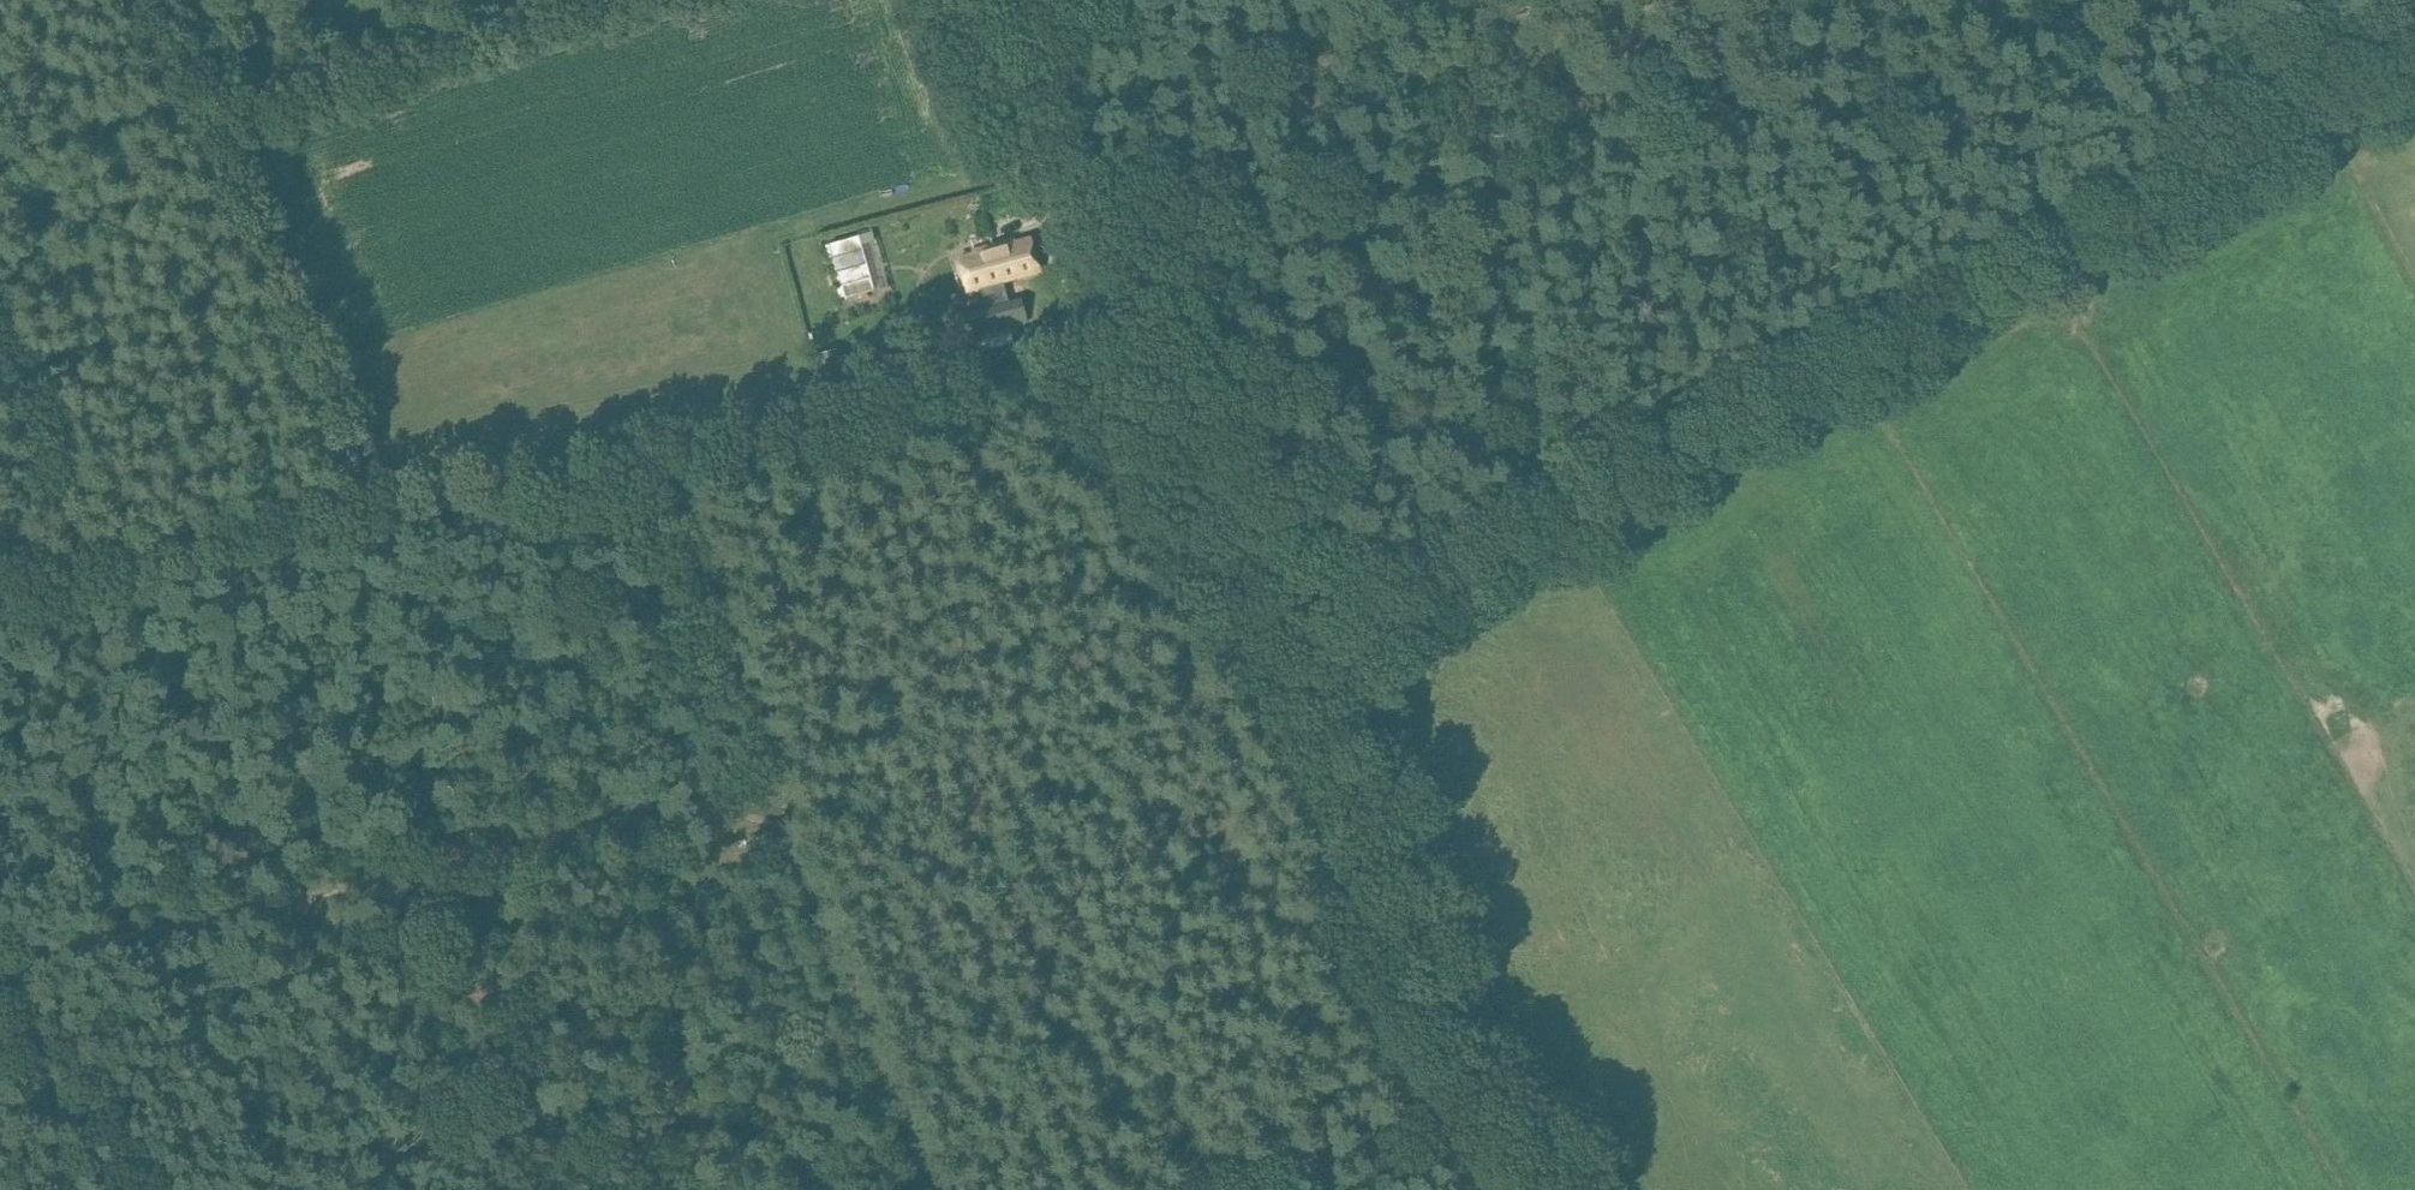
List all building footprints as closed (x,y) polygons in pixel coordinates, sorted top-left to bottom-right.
[(861,234),(830,243),(848,301),(879,292),(861,234)] [(974,255),(959,259),(968,290),(1015,277),(1039,271),(1030,240),(1014,244),(1013,241),(990,248),(973,252),(974,255)] [(1021,298),(963,315),(970,339),(1010,328),(1028,323),(1021,298)] [(935,322),(915,328),(924,360),(944,354),(935,322)] [(987,335),(959,343),(963,357),(1005,346),(1001,332),(987,335)]
